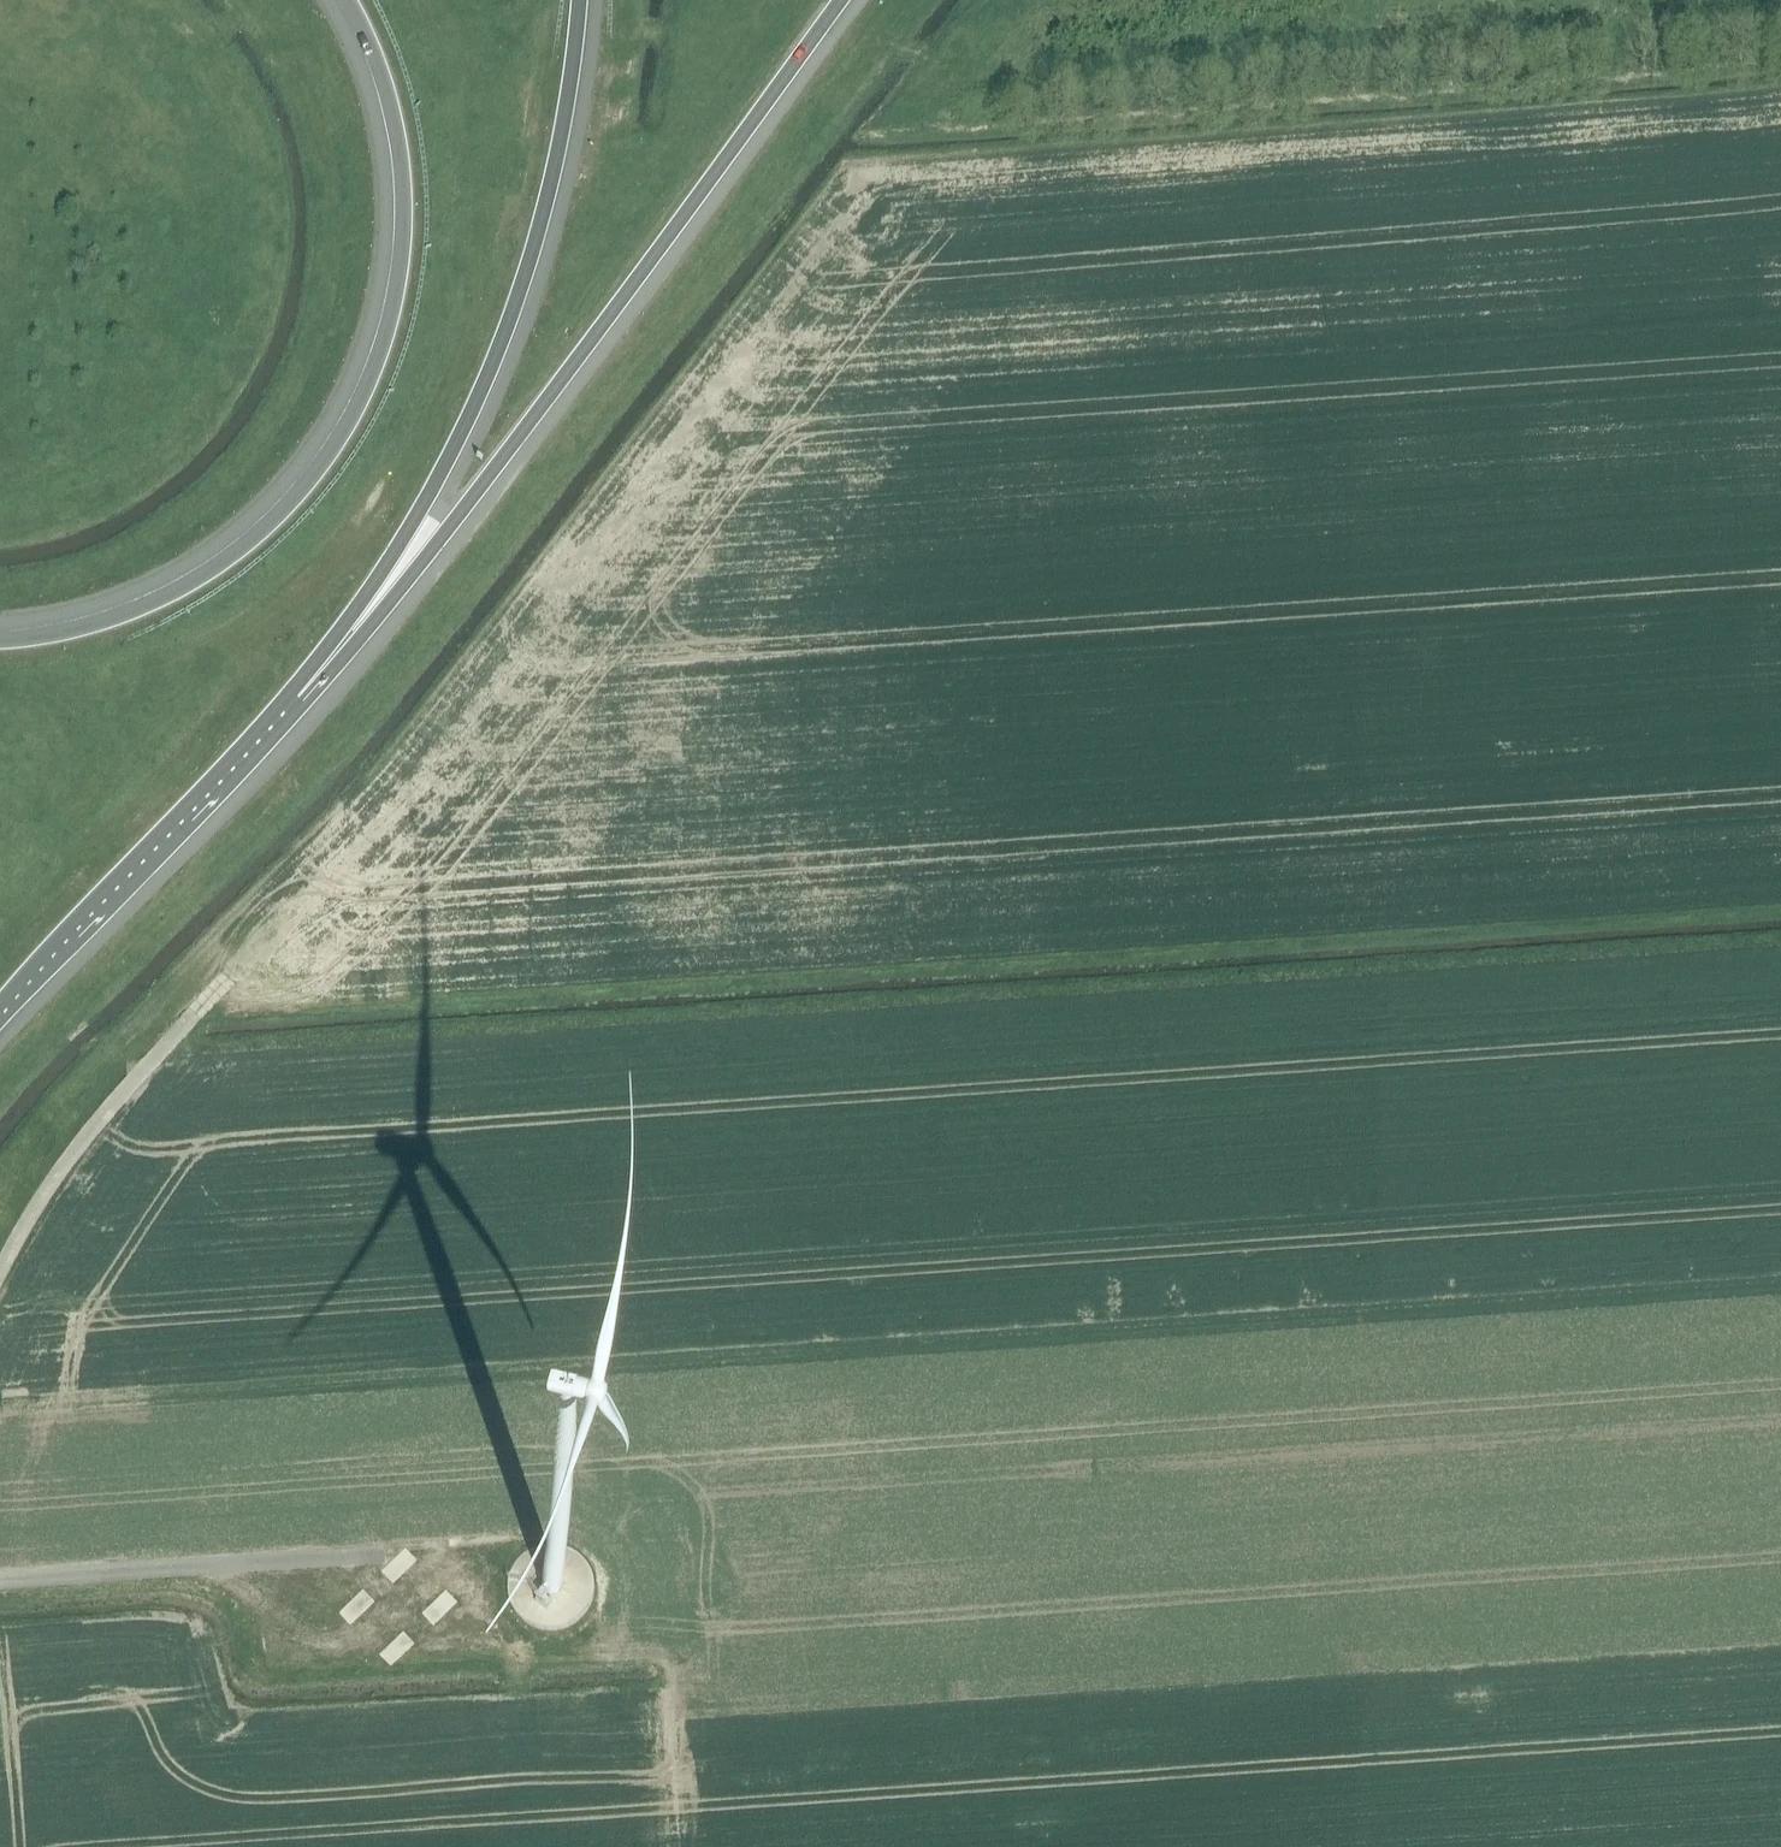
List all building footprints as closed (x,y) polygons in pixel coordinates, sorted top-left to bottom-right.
[(541,1586),(541,1587),(541,1589),(542,1590),(542,1591),(543,1593),(543,1594),(544,1595),(545,1595),(546,1596),(547,1597),(548,1597),(549,1597),(550,1598),(552,1598),(553,1597),(554,1597),(556,1597),(557,1596),(558,1595),(559,1594),(560,1593),(561,1592),(561,1591),(561,1590),(562,1588),(562,1587),(562,1586),(561,1585),(561,1584),(561,1583),(560,1582),(559,1580),(558,1579),(557,1579),(556,1578),(554,1577),(553,1577),(552,1577),(550,1577),(549,1577),(548,1578),(547,1578),(546,1579),(545,1579),(544,1580),(543,1581),(543,1582),(542,1583),(541,1585),(541,1586)]
